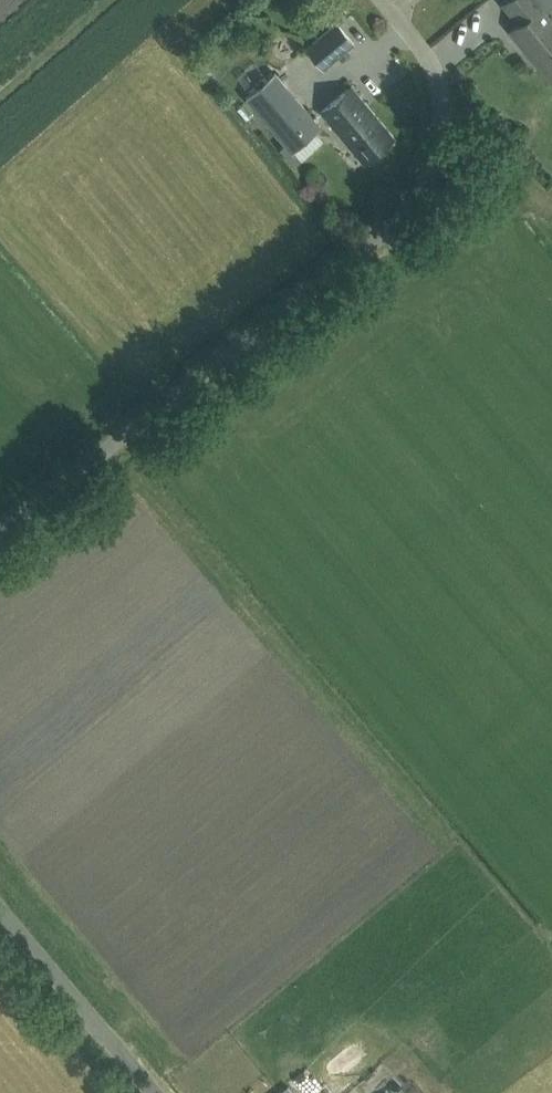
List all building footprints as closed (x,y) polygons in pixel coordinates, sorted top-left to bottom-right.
[(511,29),(530,52),(533,49),(551,71),(551,20),(541,7),(550,0),(507,0),(505,2),(521,20),(511,29)] [(323,67),(353,41),(336,21),(306,47),(323,67)] [(274,74),(249,95),(294,148),(318,127),(274,74)] [(364,162),(394,136),(351,85),(321,111),(364,162)] [(278,1092),(296,1092),(289,1084),(279,1092),(278,1092)]
